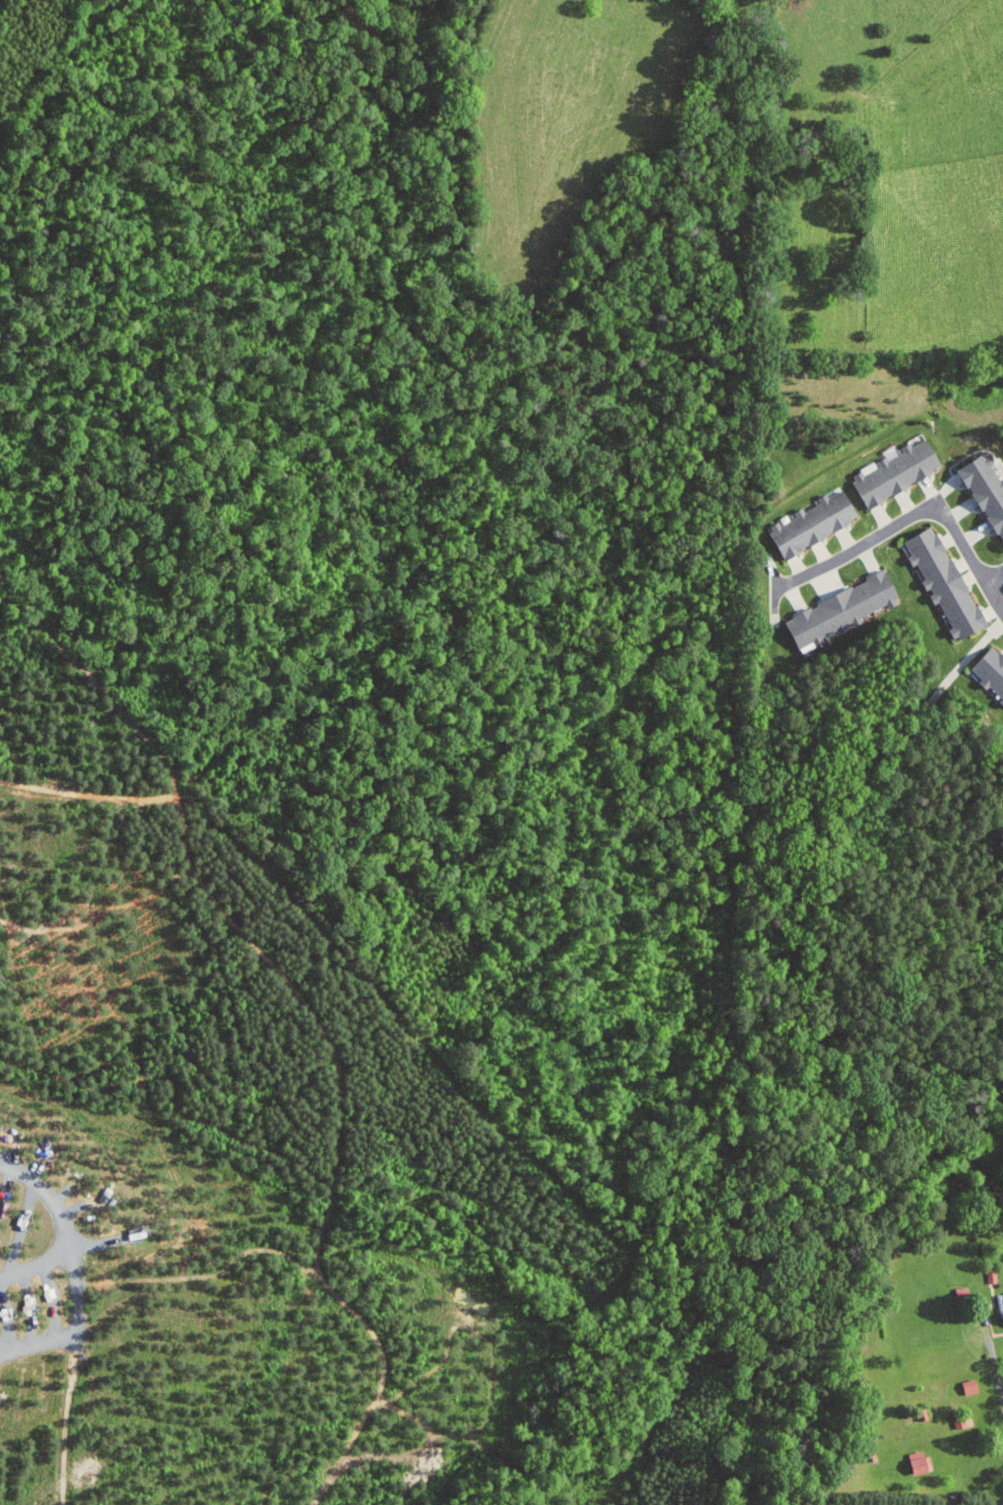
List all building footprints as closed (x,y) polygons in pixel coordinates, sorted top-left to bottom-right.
[(871,509),(947,467),(930,438),(915,446),(913,443),(904,448),(905,451),(879,465),(877,462),(853,476),(871,509)] [(998,461),(993,451),(962,468),(1002,543),(1002,477),(995,463),(998,461)] [(787,559),(864,519),(847,489),(830,498),(830,497),(797,514),(799,517),(784,525),(782,522),(771,528),(787,559)] [(990,625),(937,525),(906,542),(912,553),(912,554),(926,580),(924,581),(929,590),(930,590),(938,604),(941,603),(955,628),(952,629),(958,642),(990,625)] [(995,645),(972,670),(1002,699),(1002,652),(995,645)] [(3,1201),(0,1212),(0,1214),(7,1216),(10,1203),(3,1201)] [(968,1395),(981,1391),(978,1378),(965,1381),(968,1395)] [(932,1471),(927,1449),(911,1453),(916,1474),(932,1471)]
